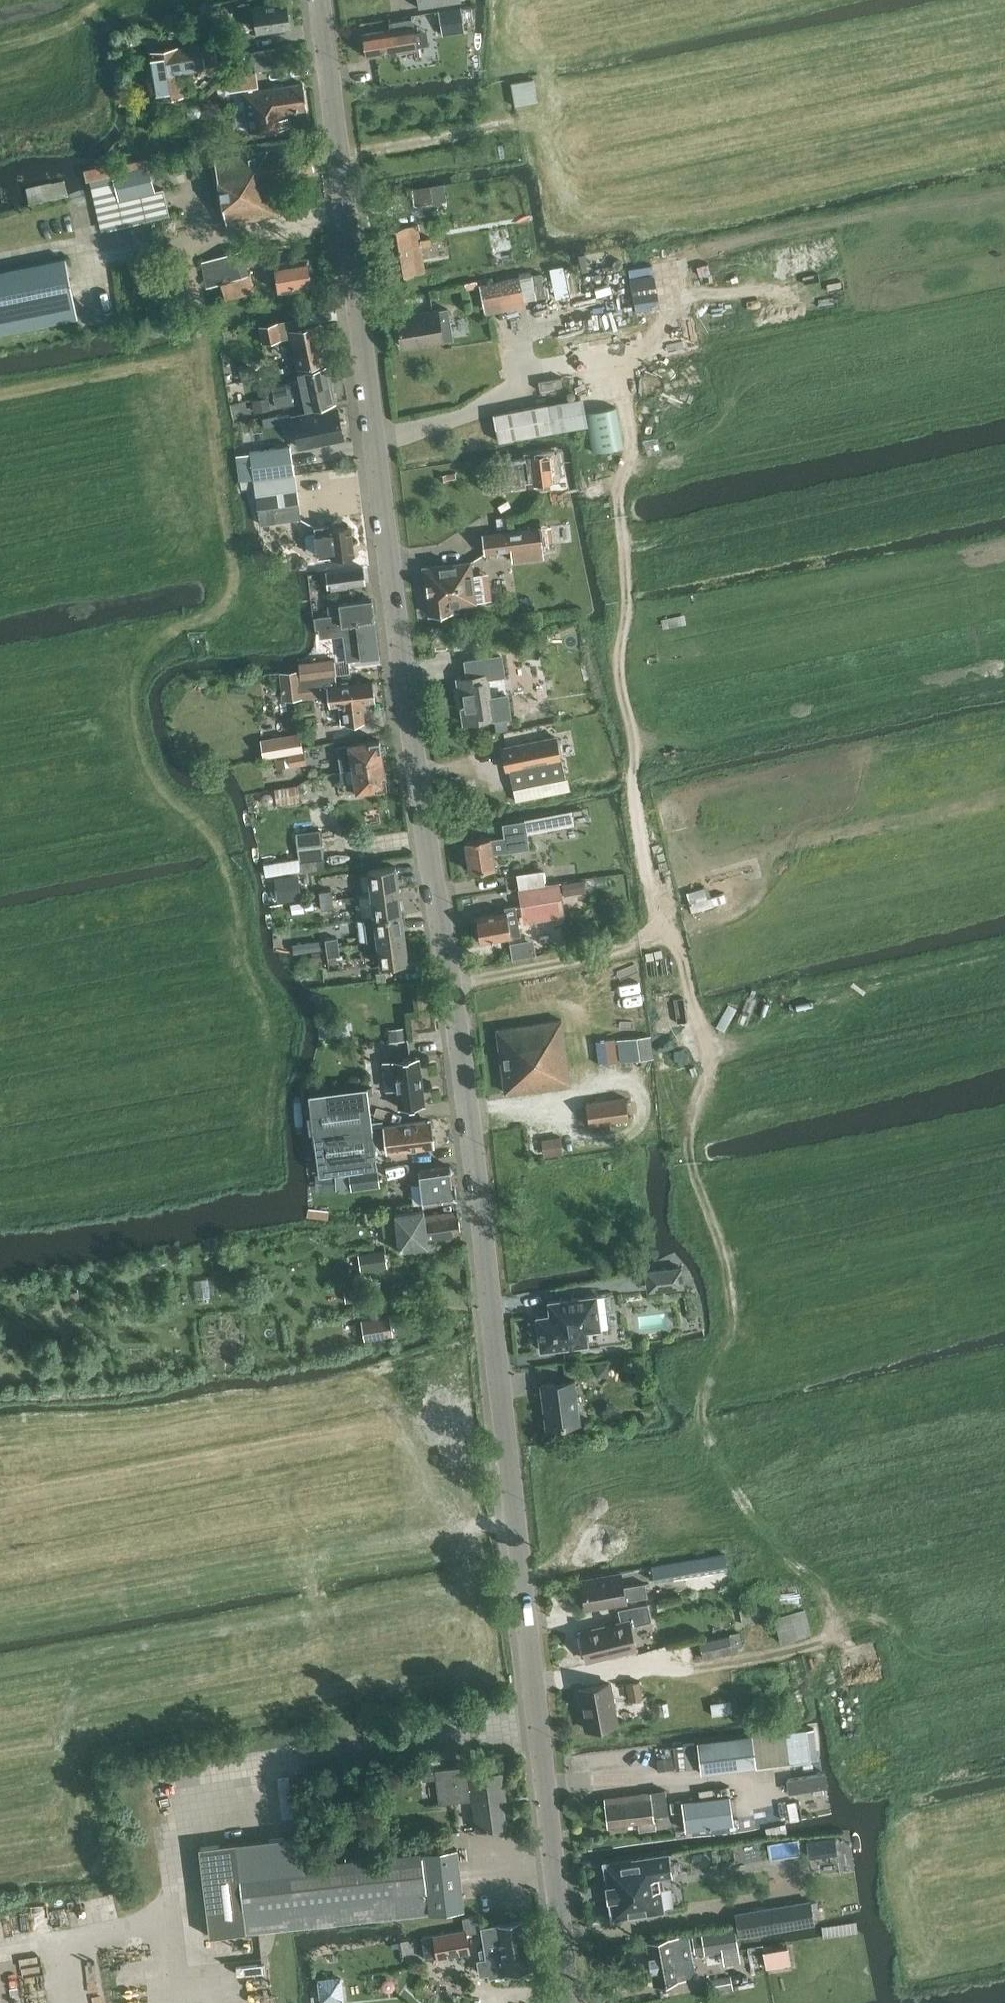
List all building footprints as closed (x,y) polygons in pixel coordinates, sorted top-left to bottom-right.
[(250,2),(218,7),(220,19),(255,13),(258,32),(290,27),(289,24),(292,22),(291,14),(287,12),(286,2),(267,5),(267,4),(250,7),(250,2)] [(475,4),(460,6),(462,17),(476,16),(475,4)] [(460,6),(439,10),(442,25),(463,22),(462,17),(460,6)] [(183,14),(185,23),(216,17),(214,8),(183,14)] [(363,33),(367,55),(418,47),(413,18),(389,22),(391,29),(363,33)] [(144,69),(155,67),(160,96),(184,92),(173,25),(142,30),(145,48),(141,49),(144,69)] [(122,39),(124,49),(135,47),(134,37),(122,39)] [(254,51),(257,67),(282,64),(279,47),(254,51)] [(256,71),(226,75),(228,90),(245,87),(245,91),(243,91),(249,131),(257,130),(274,127),(289,125),(287,111),(307,108),(303,82),(255,89),(255,86),(258,85),(256,71)] [(512,81),(511,81),(515,106),(516,106),(537,101),(533,78),(512,81)] [(240,143),(184,153),(187,168),(200,166),(200,162),(215,159),(227,223),(279,214),(274,187),(280,186),(278,175),(314,169),(310,147),(268,154),(267,150),(242,154),(240,143)] [(103,151),(89,165),(94,170),(108,156),(103,151)] [(106,203),(111,228),(141,221),(170,214),(164,188),(155,190),(149,166),(113,175),(100,178),(106,203)] [(447,196),(446,184),(412,189),(414,201),(447,196)] [(384,229),(392,277),(426,272),(422,245),(428,244),(427,237),(420,239),(418,224),(384,229)] [(512,257),(507,226),(495,227),(499,258),(512,257)] [(221,282),(250,273),(242,249),(213,258),(205,261),(209,272),(216,269),(221,282)] [(247,253),(249,265),(269,261),(267,250),(247,253)] [(77,317),(65,257),(0,271),(0,332),(77,317)] [(267,277),(276,275),(278,289),(312,285),(308,258),(274,263),(274,264),(265,265),(267,277)] [(566,263),(550,266),(556,295),(571,292),(566,263)] [(541,272),(499,280),(505,308),(525,303),(524,300),(546,295),(541,272)] [(250,273),(221,282),(226,299),(256,290),(250,273)] [(505,308),(499,280),(480,284),(485,312),(505,308)] [(457,335),(447,306),(439,309),(448,338),(457,335)] [(397,316),(402,346),(443,340),(438,310),(397,316)] [(290,354),(294,353),(297,367),(327,360),(320,323),(310,325),(308,315),(260,325),(263,342),(291,336),(293,344),(288,345),(290,354)] [(272,386),(274,396),(332,383),(329,365),(298,371),(301,384),(287,386),(287,383),(272,386)] [(271,395),(258,398),(247,400),(249,412),(276,408),(291,405),(291,403),(299,402),(299,398),(304,398),(306,408),(336,402),(332,383),(274,396),(271,395)] [(257,388),(258,398),(271,395),(269,386),(257,388)] [(584,396),(549,403),(493,413),(498,440),(589,423),(584,396)] [(300,447),(344,437),(337,407),(293,416),(300,447)] [(592,450),(616,448),(615,430),(592,431),(592,450)] [(250,451),(237,454),(240,479),(254,477),(254,479),(295,473),(291,445),(250,451)] [(532,457),(537,481),(563,476),(558,452),(532,457)] [(295,473),(254,479),(258,507),(259,507),(259,508),(299,502),(295,473)] [(299,502),(259,508),(261,524),(301,518),(299,502)] [(308,533),(305,536),(307,550),(310,552),(317,551),(318,558),(354,553),(350,525),(330,528),(330,524),(318,525),(315,526),(314,526),(315,532),(308,533)] [(540,526),(483,534),(485,552),(511,549),(512,560),(544,556),(540,526)] [(425,566),(423,566),(424,568),(430,612),(429,612),(430,614),(431,614),(453,611),(452,604),(476,601),(471,561),(425,567),(425,566)] [(326,570),(329,587),(365,582),(363,566),(326,570)] [(322,636),(344,633),(376,629),(372,599),(340,603),(342,615),(320,617),(322,636)] [(376,629),(344,633),(348,659),(379,655),(376,629)] [(541,639),(526,637),(525,651),(539,653),(541,639)] [(334,659),(300,663),(301,669),(302,678),(336,674),(334,659)] [(301,669),(280,671),(283,699),(304,697),(322,695),(329,694),(330,705),(343,703),(345,723),(365,721),(363,701),(375,700),(373,680),(337,684),(336,674),(302,678),(301,678),(301,669)] [(457,678),(464,723),(494,718),(488,673),(457,678)] [(280,733),(260,736),(264,756),(303,750),(300,733),(281,736),(280,733)] [(560,758),(555,736),(503,747),(507,770),(509,769),(513,788),(566,777),(562,757),(560,758)] [(341,769),(353,767),(383,762),(380,739),(337,746),(341,769)] [(290,754),(291,766),(307,763),(305,752),(290,754)] [(279,756),(281,769),(289,768),(287,755),(279,756)] [(383,762),(353,767),(355,782),(343,784),(345,793),(357,791),(387,786),(383,762)] [(275,788),(277,804),(301,801),(298,785),(275,788)] [(573,810),(561,812),(524,819),(524,820),(503,824),(509,854),(529,850),(526,833),(576,824),(573,810)] [(296,832),(300,860),(301,870),(326,867),(321,829),(296,832)] [(494,835),(466,840),(470,870),(495,867),(493,853),(507,850),(505,837),(495,838),(494,835)] [(368,869),(372,893),(399,890),(396,865),(368,869)] [(281,899),(304,896),(300,872),(277,875),(281,899)] [(594,878),(597,891),(619,887),(616,874),(594,878)] [(566,882),(569,897),(585,894),(581,879),(566,882)] [(519,890),(524,918),(564,912),(559,884),(519,890)] [(319,891),(321,900),(336,898),(336,894),(332,895),(331,890),(319,891)] [(372,893),(375,917),(402,913),(399,890),(372,893)] [(336,898),(321,900),(322,909),(334,907),(333,903),(337,902),(336,898)] [(520,934),(515,905),(506,907),(507,912),(477,917),(479,928),(476,930),(477,936),(480,937),(481,940),(520,934)] [(375,917),(378,941),(405,937),(402,913),(375,917)] [(326,939),(327,947),(343,945),(342,941),(339,942),(338,937),(326,939)] [(405,937),(378,941),(381,965),(408,961),(405,937)] [(512,938),(513,955),(537,954),(536,937),(512,938)] [(343,945),(327,947),(328,956),(340,955),(340,950),(343,949),(343,945)] [(497,1029),(506,1092),(571,1083),(562,1019),(497,1029)] [(653,1057),(651,1035),(618,1039),(621,1061),(653,1057)] [(386,1089),(397,1088),(399,1106),(425,1103),(419,1055),(382,1060),(386,1089)] [(320,1173),(354,1169),(377,1166),(367,1086),(309,1094),(320,1173)] [(586,1102),(589,1124),(629,1119),(626,1097),(586,1102)] [(383,1126),(387,1151),(434,1145),(431,1119),(383,1126)] [(543,1136),(546,1153),(564,1151),(562,1134),(543,1136)] [(420,1169),(423,1203),(457,1199),(453,1168),(450,1165),(420,1169)] [(377,1166),(354,1169),(356,1188),(380,1185),(377,1166)] [(423,1203),(424,1213),(443,1211),(442,1201),(423,1203)] [(395,1213),(398,1240),(399,1248),(430,1244),(429,1236),(461,1232),(458,1211),(425,1216),(424,1209),(395,1213)] [(358,1256),(361,1271),(389,1266),(386,1252),(358,1256)] [(647,1283),(648,1291),(684,1286),(682,1267),(646,1271),(647,1283)] [(343,1283),(345,1293),(363,1291),(361,1281),(343,1283)] [(536,1316),(541,1349),(588,1343),(586,1330),(600,1328),(596,1295),(548,1301),(550,1314),(536,1316)] [(675,1309),(641,1311),(642,1329),(676,1327),(675,1309)] [(393,1334),(390,1315),(362,1320),(365,1338),(393,1334)] [(580,1423),(575,1380),(541,1384),(546,1427),(580,1423)] [(652,1565),(654,1580),(728,1568),(725,1553),(652,1565)] [(623,1586),(621,1573),(581,1580),(586,1607),(626,1601),(626,1599),(648,1596),(645,1582),(623,1586)] [(580,1631),(587,1659),(636,1647),(631,1625),(651,1620),(648,1603),(618,1608),(621,1621),(580,1631)] [(760,1619),(757,1605),(741,1608),(744,1622),(760,1619)] [(807,1607),(791,1611),(775,1616),(781,1641),(798,1637),(813,1633),(807,1607)] [(700,1641),(703,1657),(733,1651),(733,1648),(743,1646),(740,1633),(700,1641)] [(628,1684),(631,1700),(642,1697),(639,1682),(628,1684)] [(579,1688),(587,1728),(617,1723),(609,1683),(579,1688)] [(711,1702),(712,1714),(733,1712),(730,1700),(711,1702)] [(807,1728),(770,1731),(697,1740),(701,1773),(811,1759),(807,1728)] [(473,1799),(477,1830),(506,1826),(503,1800),(505,1800),(502,1771),(472,1774),(470,1765),(453,1767),(436,1769),(440,1803),(473,1799)] [(605,1797),(609,1824),(639,1820),(641,1829),(657,1826),(655,1814),(668,1812),(665,1789),(605,1797)] [(682,1800),(686,1830),(734,1825),(730,1795),(682,1800)] [(246,1932),(464,1907),(457,1848),(303,1865),(300,1835),(200,1846),(210,1935),(246,1931),(246,1932)] [(603,1861),(603,1863),(604,1863),(607,1883),(606,1883),(608,1897),(609,1897),(612,1917),(611,1917),(612,1920),(614,1919),(614,1918),(663,1910),(659,1877),(672,1875),(669,1853),(605,1862),(605,1860),(603,1861)] [(754,1915),(736,1918),(739,1936),(813,1924),(809,1900),(753,1909),(754,1915)] [(435,1936),(423,1938),(426,1955),(437,1953),(438,1956),(471,1951),(468,1932),(483,1929),(486,1947),(480,1948),(482,1958),(479,1959),(481,1972),(490,1970),(490,1974),(531,1968),(523,1919),(483,1926),(481,1914),(464,1917),(466,1928),(434,1933),(435,1936)] [(695,1952),(704,1951),(705,1953),(738,1947),(735,1925),(692,1933),(695,1952)] [(648,1941),(652,1962),(693,1955),(689,1934),(648,1941)] [(763,1947),(765,1966),(793,1963),(791,1944),(763,1947)] [(693,1955),(652,1962),(655,1984),(687,1978),(685,1969),(695,1967),(693,1955)] [(734,1983),(749,1981),(747,1964),(731,1966),(734,1983)] [(345,1973),(320,1974),(322,2002),(347,2002),(345,1973)]
